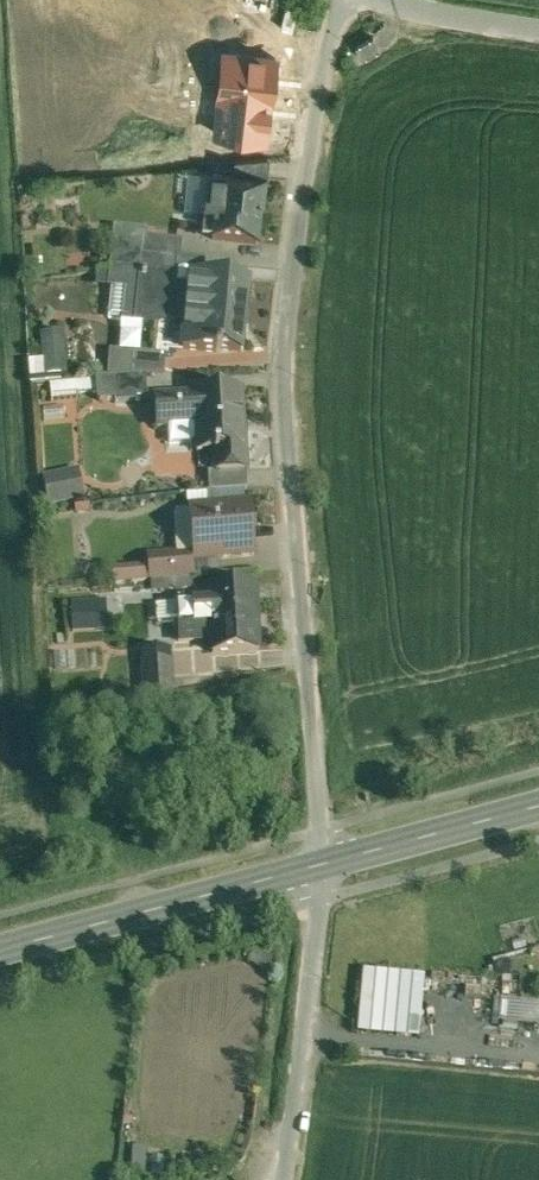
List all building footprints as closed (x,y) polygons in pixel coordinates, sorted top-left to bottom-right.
[(268,156),(236,159),(234,172),(263,175),(263,176),(265,176),(268,156)] [(234,172),(209,169),(203,224),(213,225),(212,241),(256,246),(263,176),(263,175),(234,172)] [(186,190),(163,187),(163,184),(149,183),(146,213),(160,214),(159,221),(183,223),(186,190)] [(144,239),(114,236),(112,258),(142,256),(144,239)] [(179,243),(144,239),(142,256),(178,260),(179,243)] [(248,281),(176,274),(178,260),(142,256),(112,258),(110,276),(140,279),(136,319),(185,324),(182,350),(220,354),(221,351),(240,353),(243,324),(248,281)] [(91,394),(90,380),(66,381),(63,330),(40,332),(41,359),(28,360),(29,384),(49,383),(50,396),(91,394)] [(165,357),(132,354),(131,377),(145,376),(164,374),(165,357)] [(131,377),(112,379),(114,405),(147,402),(145,376),(131,377)] [(241,392),(192,395),(192,397),(155,399),(156,429),(194,427),(196,454),(214,453),(215,473),(215,474),(244,471),(243,451),(245,451),(241,392)] [(79,469),(43,473),(45,504),(82,500),(79,469)] [(244,471),(215,474),(215,473),(207,474),(208,493),(246,491),(245,472),(244,471)] [(248,505),(191,511),(195,561),(252,555),(248,505)] [(190,553),(147,556),(149,582),(192,578),(190,553)] [(253,588),(209,591),(209,602),(211,625),(212,653),(256,651),(253,588)] [(209,602),(176,603),(178,633),(195,632),(195,626),(211,625),(209,602)] [(169,650),(141,652),(144,700),(172,695),(169,650)] [(497,1018),(538,1024),(538,1003),(500,998),(497,1018)]
